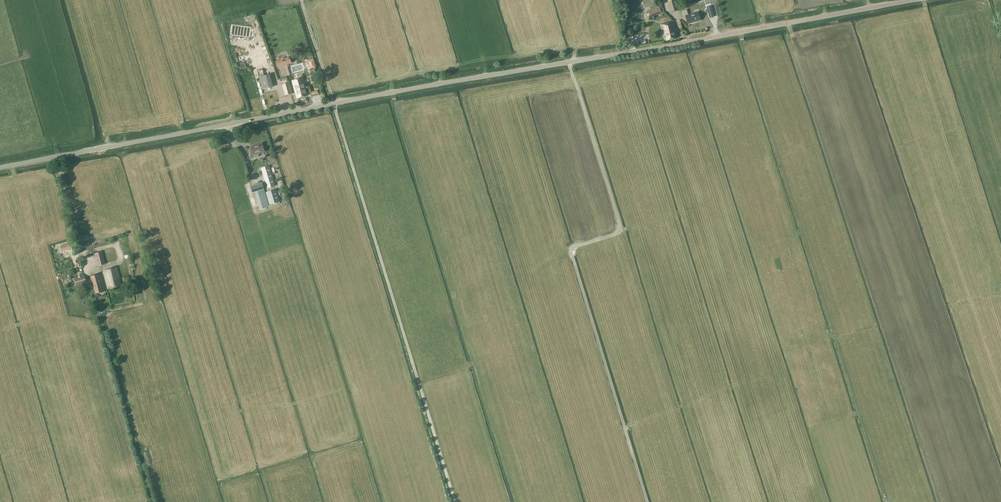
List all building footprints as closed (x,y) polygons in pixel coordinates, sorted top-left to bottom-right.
[(678,10),(676,0),(668,0),(670,12),(678,10)] [(708,12),(710,18),(714,16),(711,6),(707,7),(707,9),(705,10),(706,12),(708,12)] [(651,17),(662,13),(660,7),(648,11),(651,17)] [(688,23),(700,20),(698,12),(688,15),(687,10),(681,11),(683,17),(686,16),(688,23)] [(665,41),(678,37),(673,21),(661,24),(665,41)] [(277,67),(291,63),(289,57),(276,61),(277,67)] [(246,67),(244,61),(238,63),(240,69),(246,67)] [(269,74),(259,77),(261,83),(271,80),(269,74)] [(303,78),(292,81),(297,98),(308,95),(303,78)] [(286,95),(291,93),(289,82),(283,84),(286,95)] [(251,159),(255,157),(255,158),(259,156),(258,154),(260,154),(260,153),(265,152),(262,143),(251,146),(252,149),(248,150),(251,159)] [(267,188),(275,185),(269,166),(261,168),(267,188)] [(251,187),(252,192),(253,193),(255,193),(260,208),(269,206),(264,189),(262,183),(251,187)] [(270,204),(280,201),(276,189),(266,192),(270,204)] [(61,250),(71,248),(70,242),(60,245),(61,250)] [(102,251),(94,253),(95,258),(97,266),(105,264),(104,260),(102,251)] [(116,267),(104,270),(109,289),(121,286),(116,267)] [(100,273),(91,276),(96,293),(105,291),(100,273)] [(75,285),(85,282),(84,276),(73,279),(75,285)]
